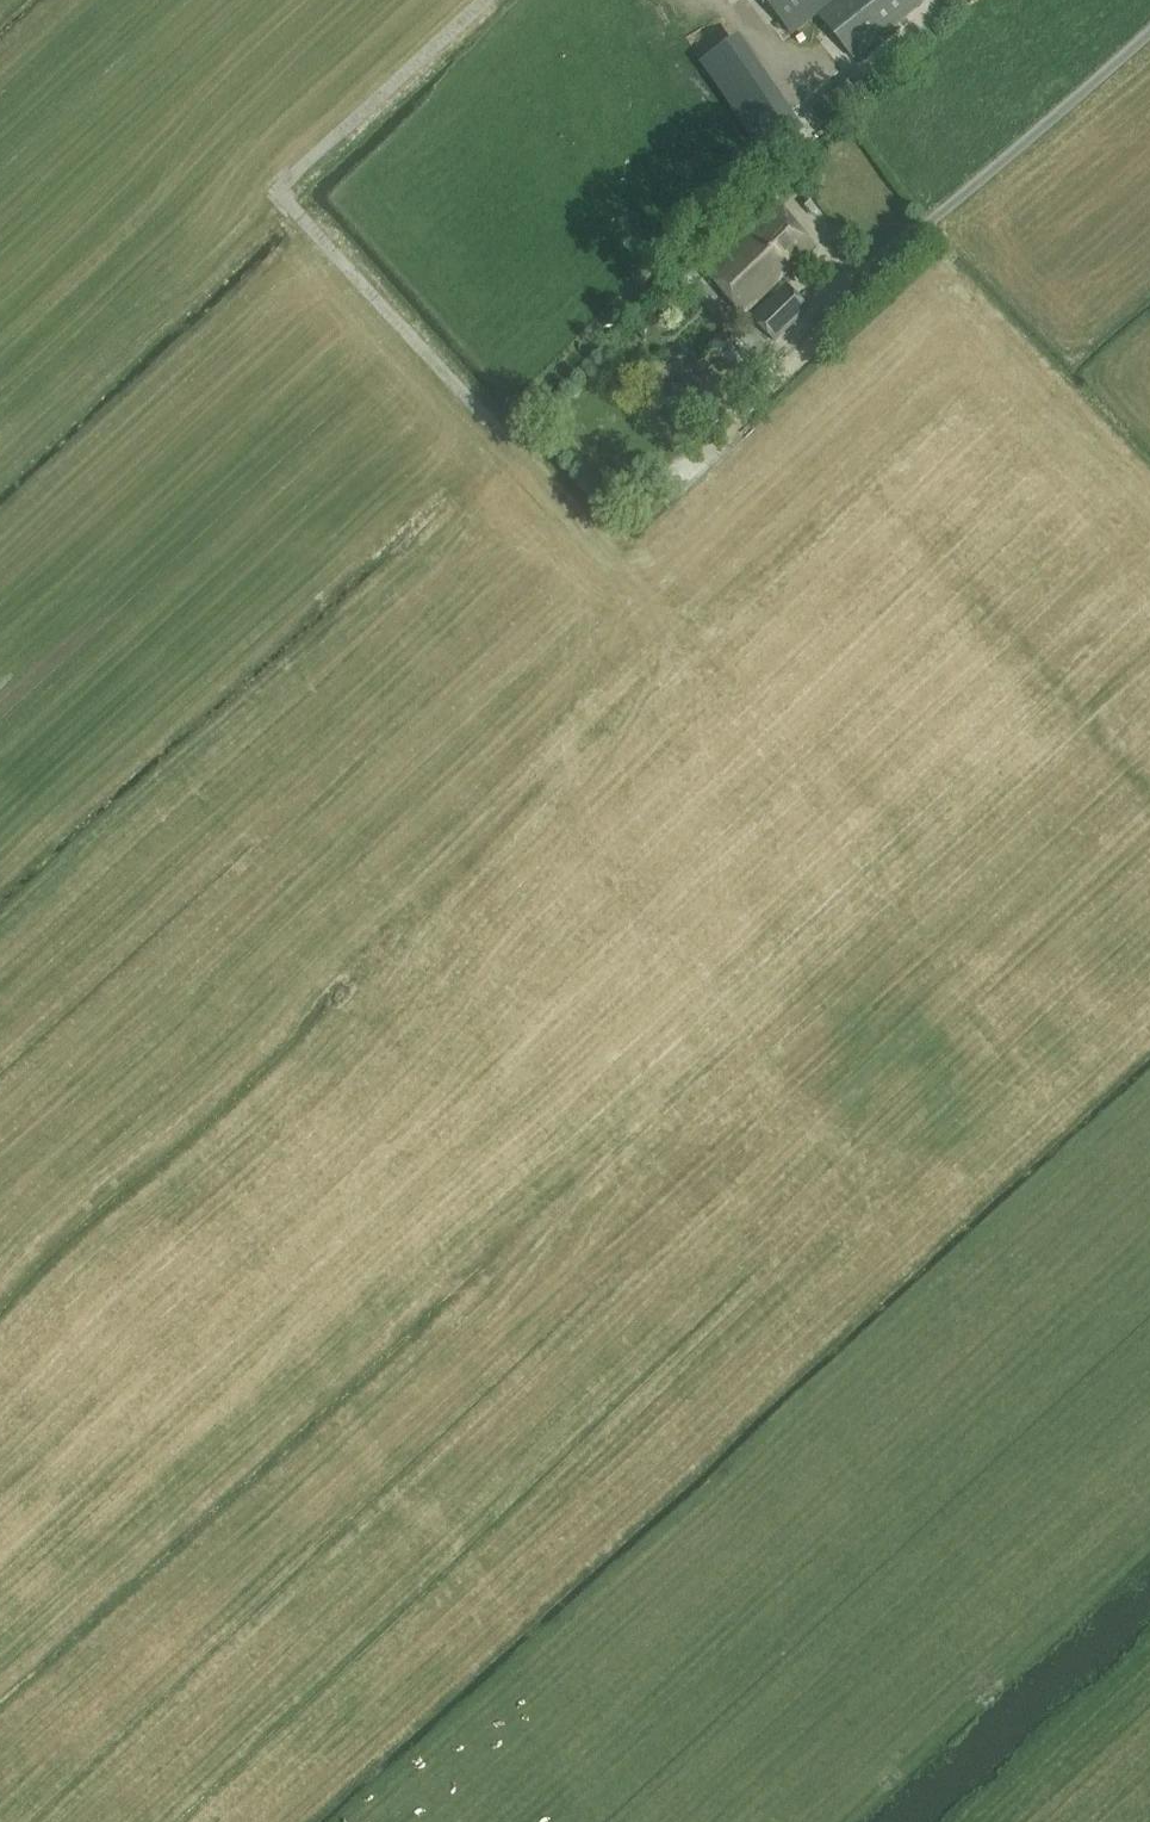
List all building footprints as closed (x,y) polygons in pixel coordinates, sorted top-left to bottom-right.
[(792,34),(835,0),(765,0),(792,34)] [(822,18),(858,63),(923,7),(917,0),(844,0),(822,18)] [(865,98),(862,95),(850,81),(814,111),(829,129),(865,98)] [(764,155),(797,132),(784,114),(751,137),(764,155)] [(745,315),(815,246),(776,206),(706,275),(745,315)] [(786,284),(751,319),(774,343),(810,309),(786,284)] [(709,431),(729,412),(690,372),(670,391),(709,431)]
